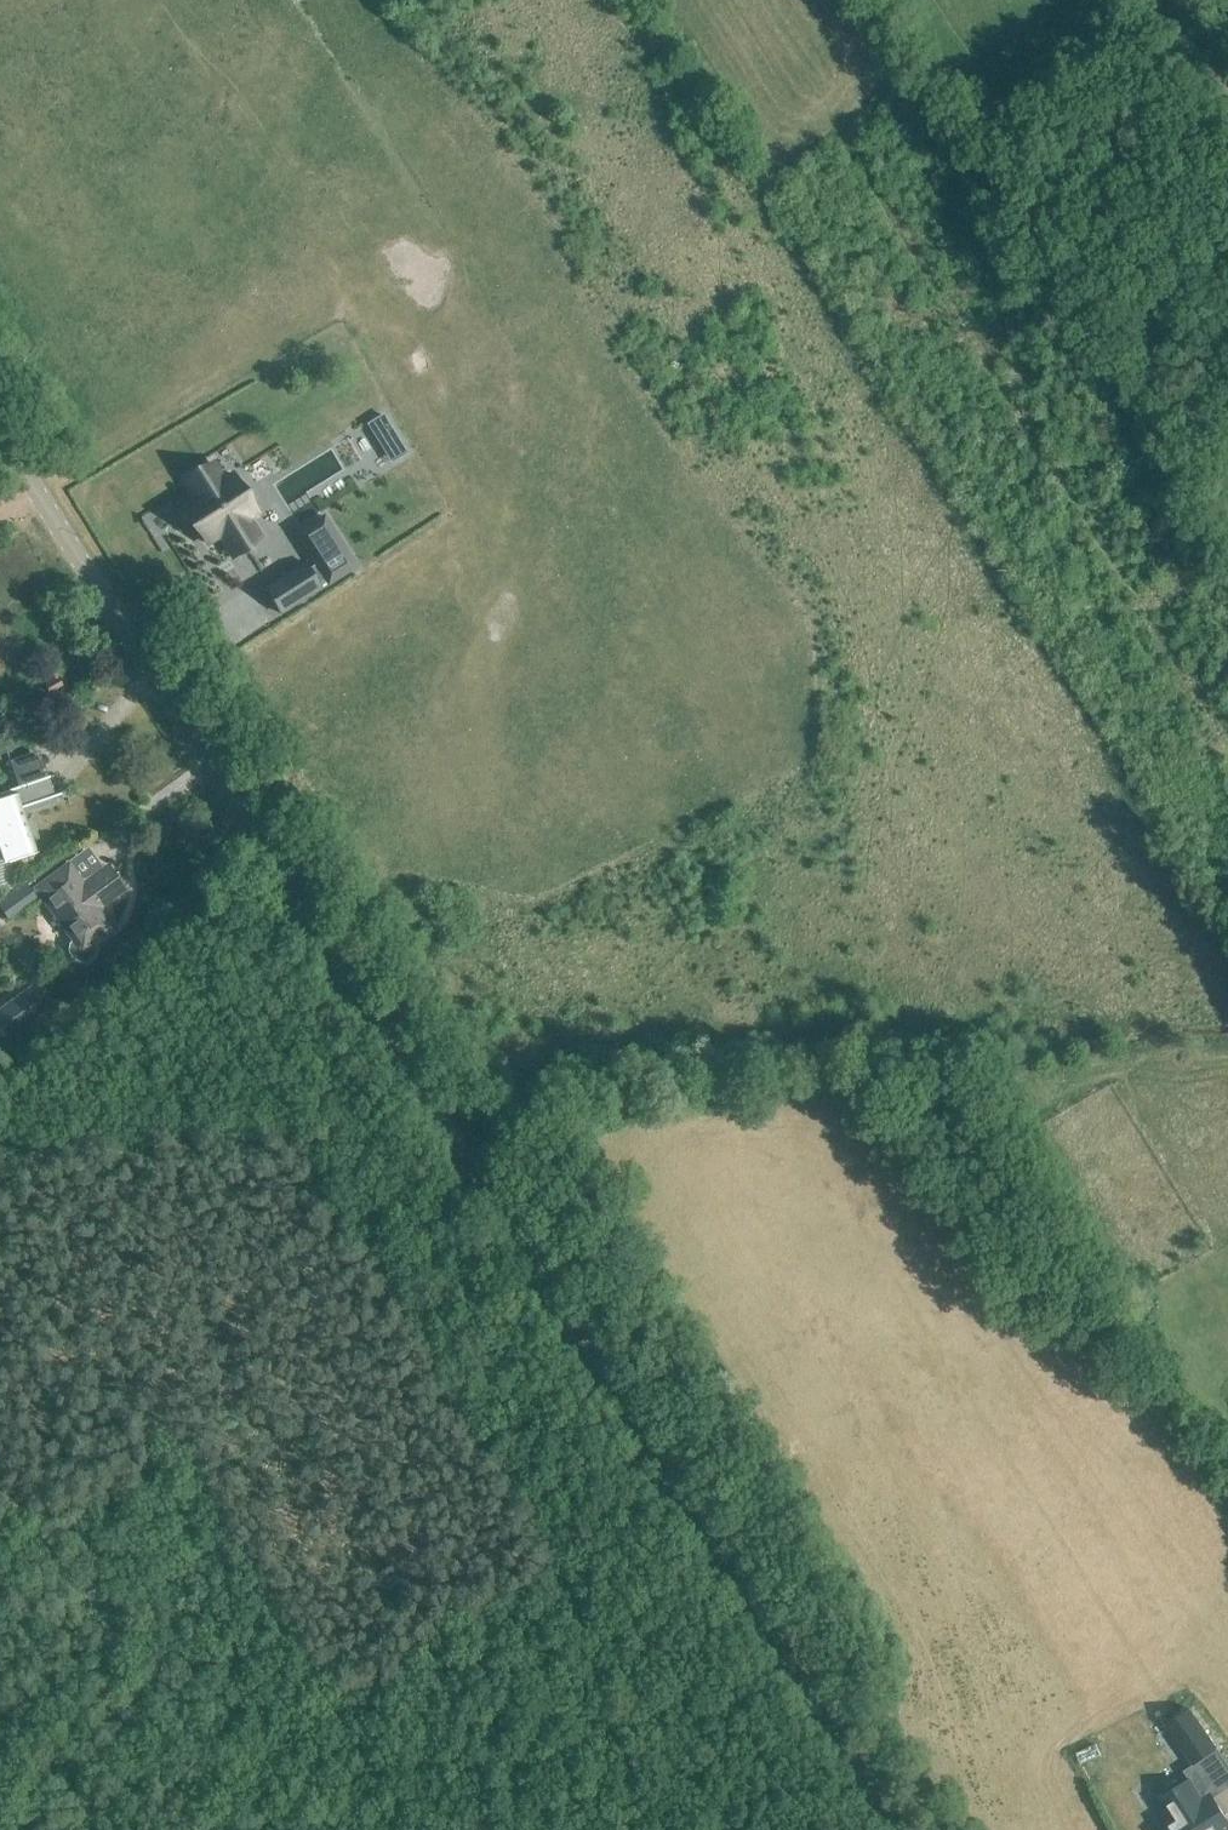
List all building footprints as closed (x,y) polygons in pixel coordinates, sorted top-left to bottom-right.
[(390,461),(406,451),(395,433),(379,442),(390,461)] [(183,507),(207,543),(221,534),(235,556),(261,540),(247,518),(257,511),(234,474),(223,481),(212,463),(186,479),(198,497),(183,507)] [(348,537),(324,552),(337,573),(361,558),(348,537)] [(266,589),(281,613),(330,582),(319,564),(311,569),(307,563),(266,589)] [(4,849),(9,862),(39,852),(35,839),(39,837),(28,805),(62,793),(61,792),(56,794),(49,775),(0,792),(0,798),(0,846),(3,850),(4,849)] [(99,906),(125,888),(110,866),(83,885),(69,866),(39,888),(76,941),(74,944),(73,949),(74,954),(78,957),(83,958),(89,956),(92,952),(93,947),(90,943),(114,927),(99,906)] [(34,986),(0,1010),(0,1040),(48,1006),(34,986)] [(1216,1749),(1189,1709),(1166,1724),(1193,1764),(1216,1749)] [(1112,1728),(1097,1733),(1101,1747),(1116,1742),(1112,1728)] [(1227,1829),(1227,1823),(1210,1796),(1200,1803),(1190,1788),(1174,1799),(1183,1813),(1165,1825),(1168,1829),(1227,1829)]
